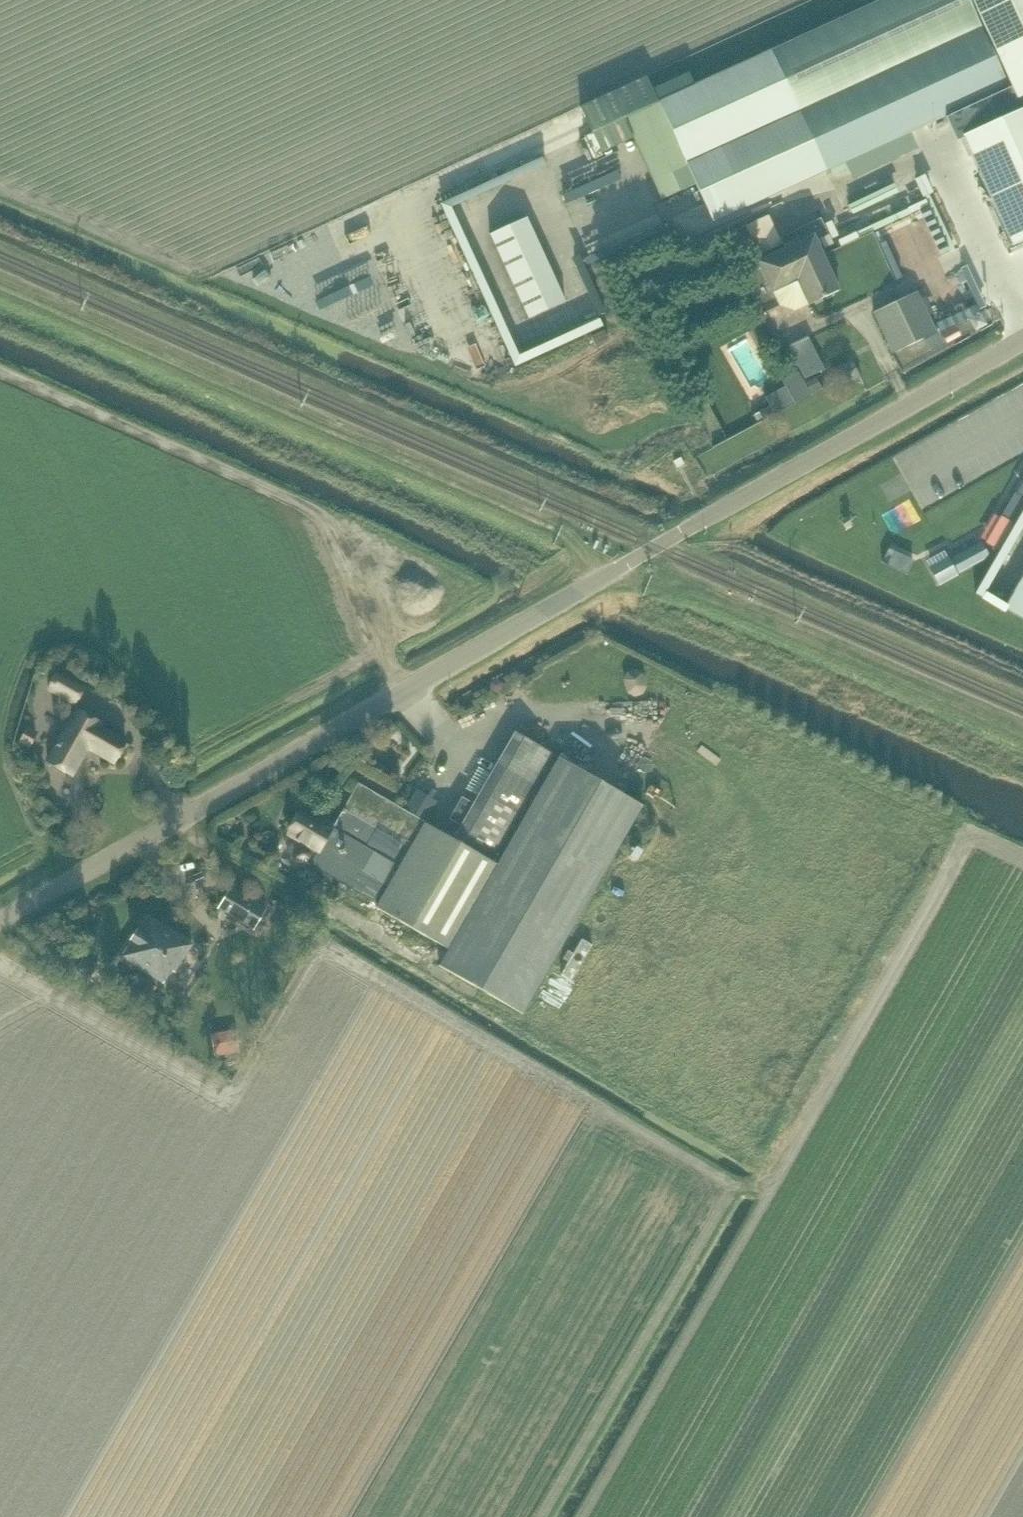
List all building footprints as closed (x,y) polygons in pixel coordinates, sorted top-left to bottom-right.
[(768,52),(769,54),(678,93),(624,119),(661,201),(697,185),(714,223),(844,164),(850,178),(898,154),(917,145),(911,134),(944,119),(956,142),(962,140),(1011,247),(1022,241),(1022,0),(881,0),(768,52)] [(800,232),(822,215),(815,205),(792,222),(800,232)] [(771,215),(747,226),(759,251),(781,239),(771,215)] [(813,235),(800,241),(796,232),(781,239),(785,248),(756,262),(772,294),(774,293),(780,306),(796,312),(809,306),(840,291),(813,235)] [(598,309),(606,309),(586,264),(565,273),(557,274),(560,281),(578,279),(584,292),(570,299),(581,298),(580,295),(587,311),(582,311),(560,321),(574,320),(598,309)] [(937,332),(918,291),(873,313),(892,354),(937,332)] [(955,322),(960,332),(993,316),(989,306),(955,322)] [(804,379),(805,379),(825,369),(816,350),(795,360),(804,379)] [(786,379),(784,387),(787,394),(795,397),(803,393),(805,385),(801,378),(794,375),(786,379)] [(820,388),(815,378),(806,383),(812,393),(820,388)] [(770,406),(759,412),(764,420),(774,414),(770,406)] [(1014,549),(1022,531),(1022,519),(1011,512),(997,540),(1014,549)] [(942,554),(953,577),(972,567),(961,545),(942,554)] [(998,594),(1008,600),(1022,571),(1022,547),(998,594)] [(1004,608),(1022,619),(1022,576),(1004,608)] [(75,706),(86,686),(56,670),(46,690),(75,706)] [(73,708),(46,761),(73,776),(89,748),(115,763),(126,742),(101,728),(102,724),(73,708)] [(31,748),(38,735),(28,729),(20,742),(31,748)] [(523,1016),(644,807),(516,734),(454,840),(424,824),(431,813),(412,801),(406,811),(359,783),(332,830),(302,813),(290,835),(307,844),(304,849),(301,848),(300,848),(298,851),(296,854),(295,857),(296,860),(297,861),(299,862),(303,862),(306,861),(310,863),(379,902),(376,908),(449,949),(439,967),(523,1016)] [(218,909),(254,931),(268,909),(232,887),(218,909)] [(176,973),(193,946),(149,917),(139,932),(138,932),(132,941),(133,941),(123,957),(163,984),(172,970),(176,973)] [(236,1037),(212,1041),(215,1057),(239,1053),(236,1037)]
